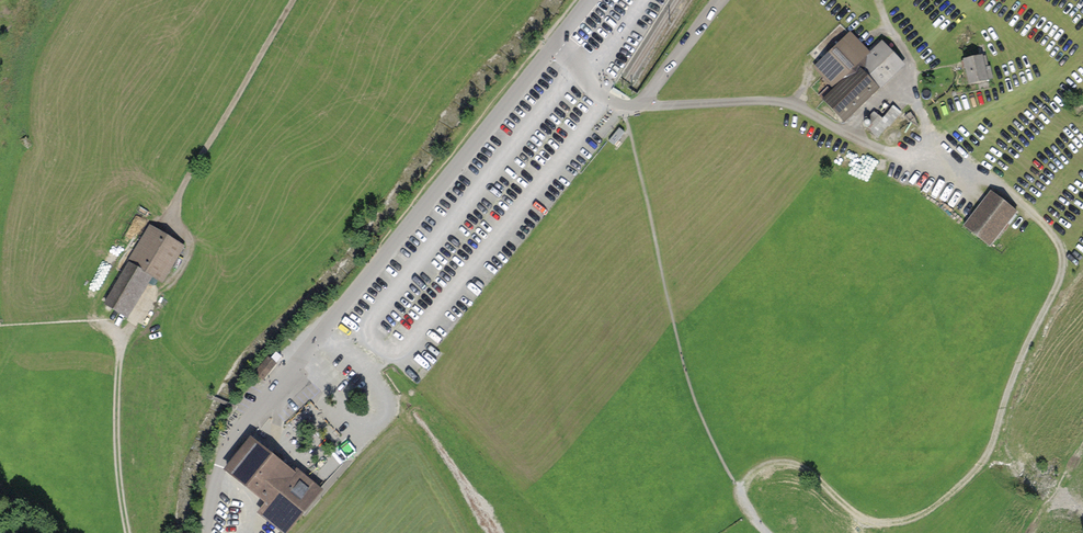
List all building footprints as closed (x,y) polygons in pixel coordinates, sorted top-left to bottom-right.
[(868,50),(850,32),(815,67),(833,85),(821,97),(844,120),(901,63),(878,40),(868,50)] [(980,53),(957,60),(966,86),(988,79),(980,53)] [(868,131),(878,139),(888,127),(889,128),(901,114),(893,107),(882,120),(874,113),(867,121),(871,124),(871,127),(868,131)] [(614,126),(604,139),(614,146),(623,133),(614,126)] [(1011,214),(985,195),(961,228),(987,247),(1011,214)] [(181,249),(143,227),(124,261),(162,283),(181,249)] [(148,283),(118,267),(99,303),(129,319),(148,283)] [(277,352),(271,359),(276,364),(282,357),(277,352)] [(268,357),(255,374),(264,382),(278,364),(276,364),(271,359),(268,357)] [(224,467),(265,500),(256,511),(281,531),(284,532),(288,532),(324,488),(297,466),(295,469),(250,434),(224,467)]
